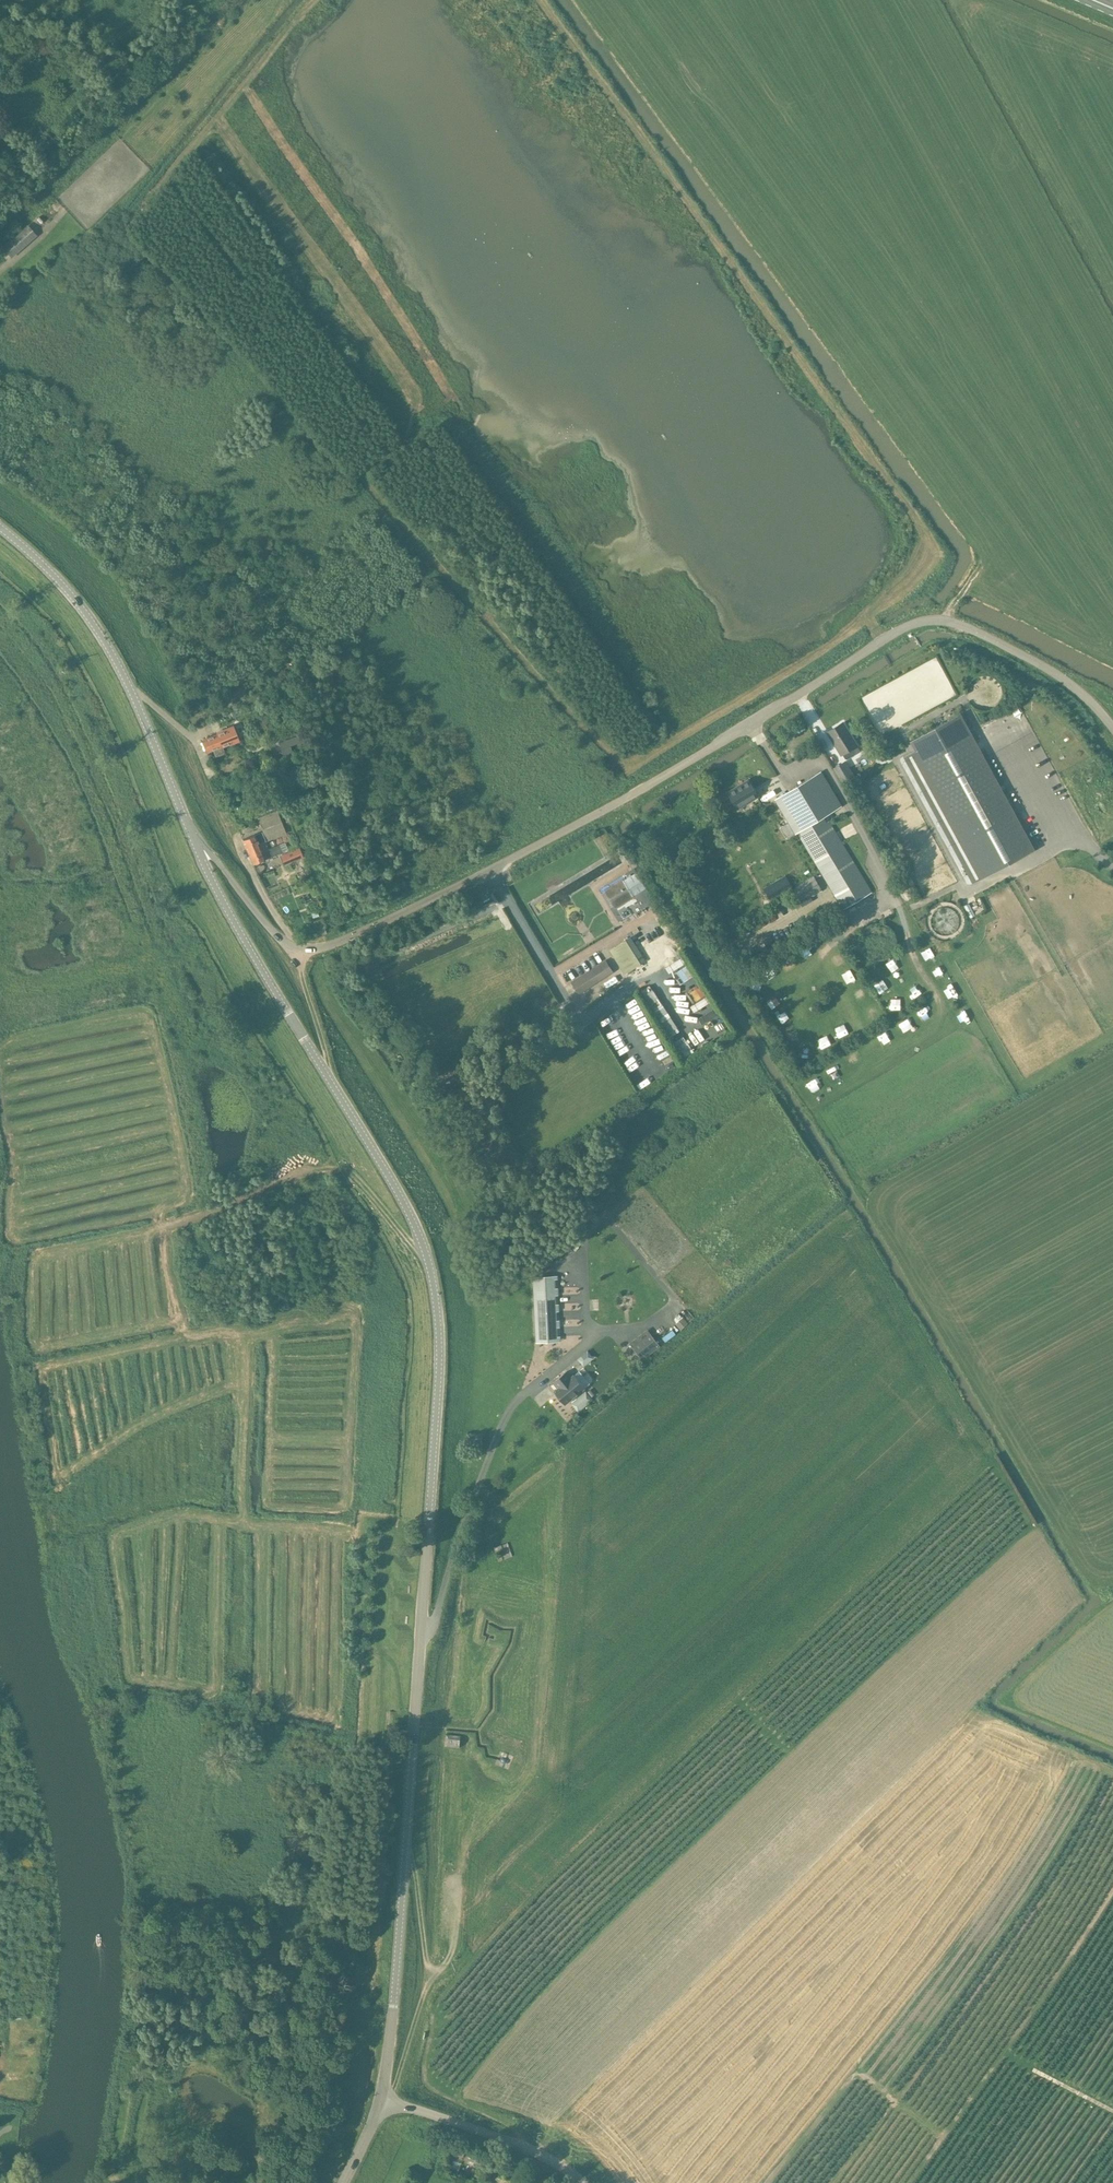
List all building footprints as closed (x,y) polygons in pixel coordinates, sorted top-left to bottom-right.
[(27,225),(2,247),(12,258),(37,236),(27,225)] [(960,713),(955,716),(909,741),(914,750),(903,756),(973,883),(1034,849),(960,713)] [(857,745),(843,723),(828,732),(842,754),(843,754),(845,759),(848,759),(861,751),(858,746),(857,746),(857,745)] [(207,752),(222,746),(229,743),(229,744),(236,741),(231,728),(217,734),(217,735),(203,741),(207,752)] [(279,742),(284,756),(292,752),(290,746),(300,743),(298,736),(279,742)] [(855,776),(846,761),(833,768),(843,784),(855,776)] [(796,834),(798,833),(844,910),(872,893),(829,821),(827,822),(824,817),(826,816),(842,806),(822,771),(775,800),(796,834)] [(737,808),(758,796),(749,781),(728,793),(737,808)] [(259,813),(271,809),(268,801),(256,805),(259,813)] [(286,834),(277,810),(257,818),(267,842),(286,834)] [(267,844),(262,832),(243,840),(248,851),(257,848),(260,853),(275,847),(275,846),(273,841),(267,844)] [(257,848),(248,851),(253,864),(272,856),(288,849),(285,842),(275,846),(275,847),(260,853),(257,848)] [(299,847),(280,856),(284,866),(304,857),(299,847)] [(615,906),(647,887),(637,872),(606,891),(615,906)] [(792,886),(786,876),(764,889),(770,899),(792,886)] [(794,890),(801,902),(821,890),(814,878),(794,890)] [(929,919),(948,940),(964,925),(946,904),(929,919)] [(677,935),(668,940),(675,952),(684,946),(677,935)] [(646,961),(631,937),(609,950),(625,974),(628,972),(632,979),(643,972),(639,965),(646,961)] [(669,972),(686,962),(683,956),(666,966),(669,972)] [(579,995),(614,972),(606,960),(571,982),(579,995)] [(666,1038),(679,1032),(652,984),(640,991),(666,1038)] [(916,985),(906,992),(912,1000),(922,993),(916,985)] [(626,1002),(628,1008),(640,1002),(637,996),(626,1002)] [(870,1017),(877,1013),(872,1005),(866,1009),(870,1017)] [(879,1043),(888,1040),(884,1031),(875,1034),(879,1043)] [(823,1050),(832,1045),(828,1036),(818,1041),(823,1050)] [(677,1041),(679,1049),(688,1047),(686,1039),(677,1041)] [(848,1063),(855,1059),(851,1050),(843,1054),(848,1063)] [(558,1276),(535,1277),(539,1343),(561,1342),(558,1276)] [(677,1324),(681,1329),(687,1323),(683,1318),(677,1324)] [(630,1343),(642,1359),(660,1346),(648,1329),(630,1343)] [(672,1330),(662,1337),(665,1341),(675,1334),(672,1330)] [(555,1391),(565,1404),(586,1387),(575,1374),(572,1377),(567,1371),(554,1382),(558,1388),(555,1391)] [(571,1403),(579,1412),(594,1398),(586,1390),(571,1403)] [(482,1446),(482,1435),(474,1434),(473,1445),(482,1446)] [(504,1545),(494,1549),(499,1562),(512,1557),(507,1544),(504,1545)] [(477,1547),(463,1548),(463,1560),(478,1560),(477,1547)] [(446,1734),(445,1746),(459,1748),(460,1735),(446,1734)] [(501,1751),(495,1764),(508,1770),(514,1758),(501,1751)] [(440,2136),(427,2130),(422,2142),(436,2147),(440,2136)]
